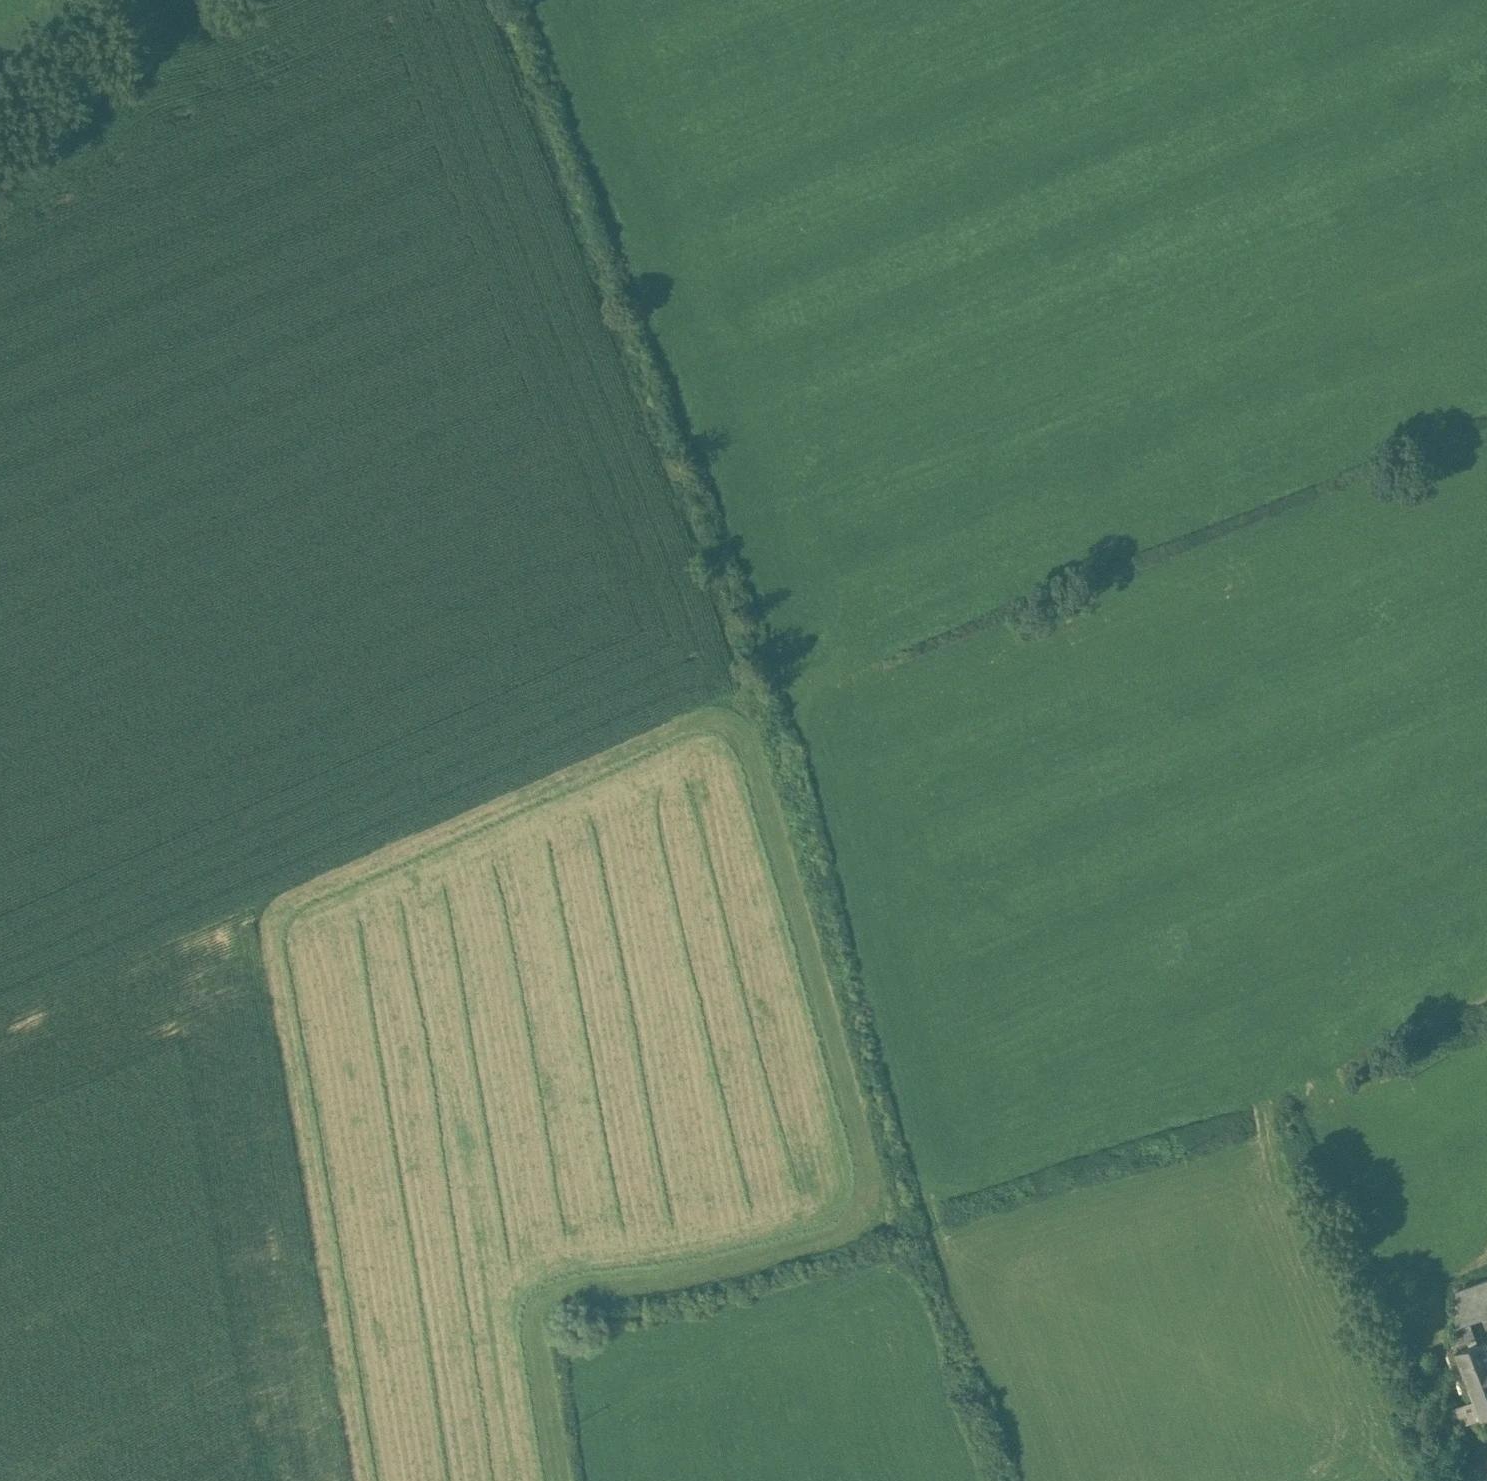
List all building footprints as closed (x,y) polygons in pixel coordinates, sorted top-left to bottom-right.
[(1458,1289),(1457,1350),(1478,1342),(1470,1319),(1486,1313),(1486,1278),(1458,1289)] [(1457,1350),(1483,1417),(1486,1415),(1486,1340),(1486,1339),(1478,1342),(1457,1350)] [(1483,1417),(1457,1350),(1430,1361),(1455,1427),(1483,1417)]
